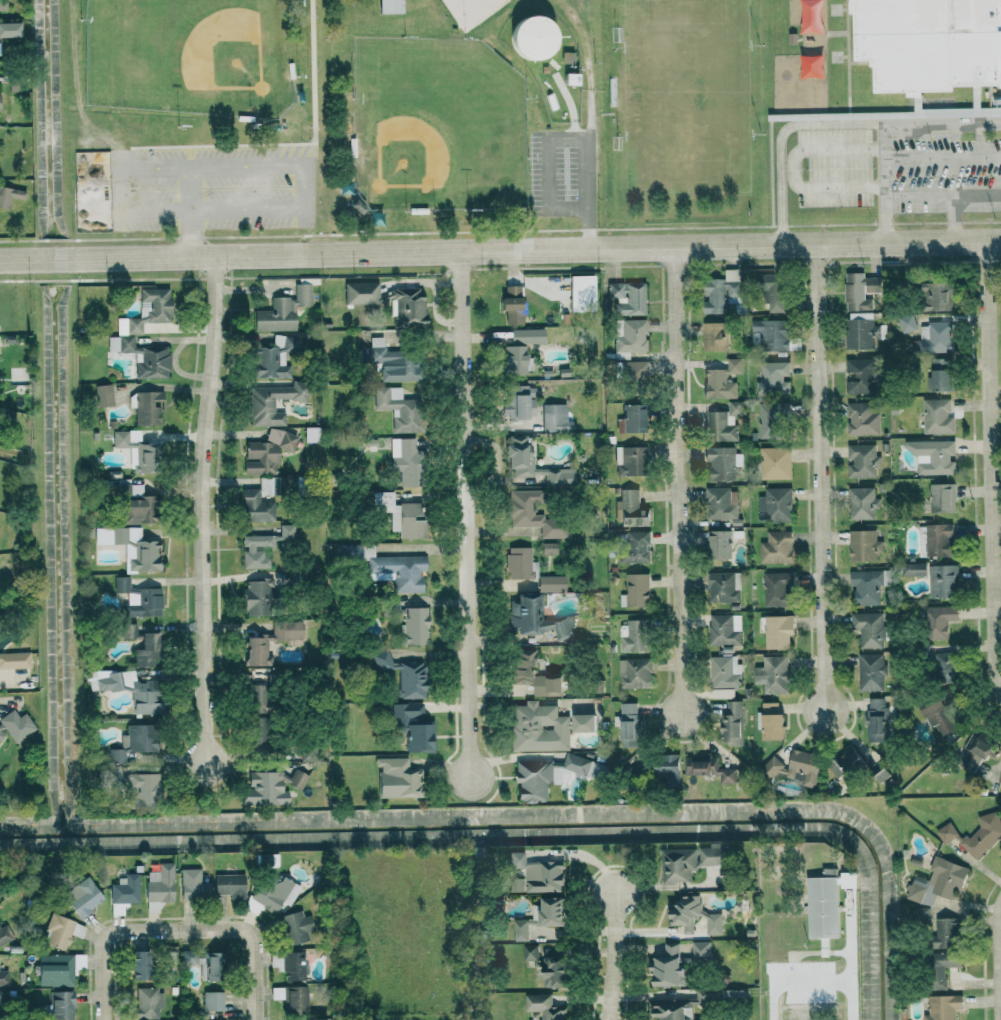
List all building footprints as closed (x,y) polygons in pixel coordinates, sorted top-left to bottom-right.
[(378,14),(402,14),(402,0),(378,0),(378,14)] [(850,13),(849,0),(1000,0),(1000,82),(954,83),(951,92),(874,93),(873,65),(870,66),(869,61),(856,61),(855,13),(850,13)] [(512,59),(553,59),(553,20),(512,19),(512,59)] [(19,38),(19,23),(0,23),(0,38),(19,38)] [(349,205),(356,218),(365,212),(357,200),(349,205)] [(725,314),(726,304),(740,304),(740,270),(724,270),(724,280),(704,279),(704,302),(702,302),(702,314),(725,314)] [(765,313),(781,312),(780,274),(752,274),(752,289),(765,289),(765,313)] [(570,312),(594,312),(594,276),(569,276),(570,312)] [(871,311),(871,294),(884,294),(884,276),(844,276),(844,311),(871,311)] [(343,283),(344,305),(377,304),(377,282),(343,283)] [(614,316),(645,315),(645,283),(607,283),(607,299),(614,298),(614,316)] [(924,292),(923,311),(950,312),(951,284),(917,283),(916,292),(924,292)] [(254,332),(295,331),(295,306),(310,306),(310,284),(294,284),(294,298),(271,298),(271,310),(254,310),(254,332)] [(522,325),(521,286),(504,286),(504,298),(501,298),(501,313),(504,312),(505,325),(522,325)] [(424,327),(424,288),(390,289),(390,299),(393,299),(394,328),(424,327)] [(170,322),(169,289),(139,290),(140,318),(116,319),(116,337),(107,337),(107,353),(135,352),(136,379),(168,378),(167,347),(134,347),(133,335),(142,334),(141,323),(170,322)] [(873,313),(846,313),(845,349),(879,350),(879,326),(872,326),(873,313)] [(898,318),(902,333),(915,330),(911,314),(898,318)] [(629,359),(628,352),(646,352),(645,320),(621,320),(621,334),(614,334),(614,359),(629,359)] [(750,321),(751,333),(760,333),(760,352),(788,351),(787,320),(750,321)] [(951,353),(951,323),(927,322),(927,330),(918,330),(918,353),(951,353)] [(727,323),(702,324),(702,352),(727,351),(727,323)] [(380,382),(417,382),(416,351),(383,351),(383,338),(370,338),(370,348),(359,348),(359,364),(396,363),(396,369),(380,369),(380,382)] [(503,346),(503,376),(526,375),(525,346),(503,346)] [(253,348),(254,378),(290,378),(290,366),(284,366),(284,348),(253,348)] [(705,399),(736,398),(736,383),(725,383),(724,374),(741,374),(741,359),(726,359),(726,369),(704,370),(705,399)] [(871,359),(845,360),(845,373),(860,373),(860,382),(845,382),(846,395),(871,395),(871,359)] [(951,359),(928,360),(929,392),(952,391),(951,359)] [(623,385),(646,384),(645,362),(622,362),(623,385)] [(789,394),(789,379),(788,379),(788,362),(759,362),(759,393),(789,394)] [(249,387),(249,426),(285,426),(285,413),(274,413),(274,401),(306,401),(306,382),(292,382),(292,387),(249,387)] [(96,408),(112,406),(110,384),(94,386),(96,408)] [(534,386),(514,387),(514,402),(502,402),(502,419),(535,419),(534,386)] [(401,387),(374,388),(374,410),(392,410),(392,434),(420,433),(420,399),(401,399),(401,387)] [(160,426),(159,404),(163,404),(162,392),(134,393),(135,426),(160,426)] [(922,400),(923,434),(954,433),(953,415),(951,415),(950,399),(922,400)] [(740,415),(739,401),(726,402),(728,425),(733,425),(733,415),(740,415)] [(847,403),(847,423),(846,423),(846,436),(879,435),(878,413),(871,413),(871,403),(847,403)] [(567,405),(541,405),(542,433),(562,433),(562,428),(567,428),(567,405)] [(622,406),(623,419),(616,419),(616,434),(645,433),(644,405),(622,406)] [(788,416),(788,405),(757,406),(758,439),(780,438),(779,417),(788,416)] [(706,412),(706,442),(735,441),(735,426),(726,426),(726,412),(706,412)] [(304,443),(320,442),(320,427),(304,428),(304,443)] [(245,442),(245,461),(243,461),(243,474),(277,474),(277,451),(293,451),(293,432),(266,432),(266,442),(245,442)] [(570,469),(529,469),(529,436),(505,436),(506,469),(513,469),(513,476),(541,476),(541,486),(570,486),(570,469)] [(421,487),(420,439),(392,439),(392,472),(399,472),(400,487),(421,487)] [(917,475),(954,474),(954,462),(952,462),(952,441),(916,442),(917,475)] [(876,477),(875,468),(880,468),(880,456),(875,456),(875,445),(847,445),(847,462),(847,478),(876,477)] [(616,476),(645,476),(645,447),(615,447),(616,476)] [(734,447),(705,448),(705,462),(708,462),(708,481),(734,481),(734,466),(741,466),(741,454),(734,454),(734,447)] [(760,479),(790,479),(790,447),(759,448),(760,479)] [(142,496),(142,484),(119,484),(120,523),(149,523),(149,496),(142,496)] [(929,485),(929,512),(954,512),(954,484),(929,485)] [(705,520),(734,519),(734,487),(705,488),(705,520)] [(872,519),(872,506),(879,505),(879,498),(874,498),(873,487),(848,488),(849,519),(872,519)] [(764,488),(764,496),(757,496),(757,512),(764,512),(764,522),(791,521),(790,488),(764,488)] [(274,521),(274,501),(259,502),(259,489),(241,489),(242,522),(274,521)] [(565,538),(565,517),(545,517),(545,514),(533,514),(533,503),(542,503),(542,490),(505,490),(505,519),(509,519),(509,526),(540,526),(540,538),(565,538)] [(649,525),(648,508),(638,508),(637,490),(620,490),(620,500),(617,500),(617,526),(649,525)] [(399,538),(423,538),(422,503),(393,503),(393,492),(375,492),(375,514),(389,513),(390,531),(399,531),(399,538)] [(279,539),(293,539),(293,524),(279,525),(279,539)] [(925,525),(927,557),(954,556),(954,536),(964,536),(963,524),(925,525)] [(140,527),(93,527),(93,544),(125,544),(126,571),(159,570),(159,540),(140,540),(140,527)] [(730,559),(730,530),(709,530),(709,558),(730,559)] [(875,530),(848,530),(849,561),(876,561),(876,553),(882,553),(882,541),(875,541),(875,530)] [(619,563),(650,562),(649,550),(648,550),(647,531),(618,532),(619,563)] [(792,531),(766,531),(766,542),(759,542),(759,563),(793,563),(792,531)] [(272,535),(241,535),(241,548),(242,548),(242,568),(268,569),(269,557),(265,557),(265,547),(272,547),(272,535)] [(542,554),(556,554),(556,543),(542,543),(542,554)] [(425,555),(374,556),(373,544),(336,545),(336,560),(367,559),(368,581),(393,580),(393,593),(421,592),(421,571),(425,571),(425,555)] [(531,547),(505,547),(505,578),(537,579),(537,562),(530,562),(531,547)] [(926,576),(926,563),(901,564),(901,576),(926,576)] [(928,565),(928,597),(955,598),(956,565),(928,565)] [(849,571),(850,586),(853,586),(853,606),(880,606),(880,571),(849,571)] [(738,603),(738,572),(708,572),(707,602),(738,603)] [(789,572),(763,573),(764,607),(789,607),(789,572)] [(648,573),(626,573),(626,595),(620,595),(619,606),(648,606),(648,573)] [(123,617),(161,616),(160,588),(129,588),(128,576),(113,577),(114,592),(126,592),(126,603),(122,603),(123,617)] [(565,592),(564,576),(538,576),(538,593),(565,592)] [(268,580),(243,581),(244,615),(269,615),(268,580)] [(541,619),(542,600),(540,595),(533,595),(525,597),(510,596),(509,632),(509,634),(533,635),(554,629),(557,642),(565,642),(572,641),(572,636),(572,634),(572,622),(571,617),(558,620),(541,619)] [(922,606),(922,626),(926,626),(926,639),(947,639),(947,621),(956,621),(956,607),(922,606)] [(426,607),(403,607),(403,625),(399,625),(400,645),(427,644),(426,607)] [(859,648),(882,648),(882,613),(850,613),(850,630),(859,630),(859,648)] [(740,645),(740,614),(708,615),(708,645),(740,645)] [(789,648),(788,635),(793,635),(793,616),(763,616),(764,649),(789,648)] [(302,639),(301,621),(272,622),(272,635),(245,636),(246,665),(267,665),(266,640),(302,639)] [(619,622),(620,651),(647,651),(646,621),(619,622)] [(136,624),(122,624),(121,638),(136,638),(136,624)] [(133,650),(134,667),(158,666),(157,632),(140,633),(141,650),(133,650)] [(933,658),(932,653),(930,644),(919,646),(922,660),(933,658)] [(957,681),(956,645),(952,645),(952,650),(935,650),(935,682),(957,681)] [(710,657),(711,698),(733,698),(732,688),(741,688),(740,663),(733,664),(733,646),(722,647),(722,656),(710,657)] [(532,696),(561,695),(560,675),(535,676),(534,649),(511,650),(512,684),(531,683),(532,696)] [(0,653),(0,668),(29,667),(29,652),(0,653)] [(423,699),(423,663),(389,663),(389,652),(374,652),(374,671),(397,671),(397,699),(423,699)] [(857,654),(858,691),(884,690),(884,653),(857,654)] [(786,656),(762,656),(762,666),(753,666),(753,684),(762,684),(762,694),(787,693),(786,656)] [(619,688),(639,688),(639,681),(652,681),(651,658),(618,659),(619,688)] [(132,715),(155,714),(155,682),(134,682),(134,671),(88,671),(88,691),(131,690),(132,715)] [(265,711),(264,684),(246,685),(247,712),(265,711)] [(928,726),(934,724),(940,736),(959,728),(948,704),(950,703),(945,692),(918,704),(928,726)] [(889,742),(888,707),(883,707),(883,698),(865,698),(866,742),(889,742)] [(511,751),(569,750),(568,716),(556,716),(556,706),(537,706),(537,700),(524,700),(524,705),(510,705),(511,751)] [(742,701),(725,700),(725,714),(721,713),(720,745),(740,745),(742,701)] [(777,702),(761,702),(762,740),(783,739),(782,713),(778,714),(777,702)] [(406,703),(391,704),(392,718),(396,718),(396,730),(405,730),(405,752),(434,752),(433,723),(407,723),(406,703)] [(619,703),(620,745),(639,745),(638,703),(619,703)] [(12,710),(0,717),(0,722),(13,743),(35,730),(24,712),(17,717),(12,710)] [(595,731),(594,714),(572,714),(572,732),(595,731)] [(266,717),(248,717),(249,749),(267,749),(266,717)] [(155,751),(154,724),(126,724),(127,734),(120,735),(120,748),(107,748),(108,763),(123,763),(123,752),(155,751)] [(998,743),(971,731),(964,749),(966,750),(958,767),(973,773),(981,755),(991,760),(998,743)] [(867,763),(847,744),(826,766),(846,785),(867,763)] [(815,788),(822,756),(792,750),(789,763),(766,759),(762,777),(774,780),(775,774),(803,780),(802,785),(815,788)] [(605,765),(566,753),(562,769),(600,780),(605,765)] [(679,754),(652,754),(652,776),(664,776),(664,789),(678,789),(679,754)] [(719,783),(737,783),(737,768),(717,768),(717,756),(708,756),(708,757),(686,757),(686,775),(719,775),(719,783)] [(408,757),(375,758),(375,766),(378,766),(379,798),(420,797),(420,771),(408,772),(408,757)] [(547,802),(547,781),(559,781),(558,772),(552,772),(551,760),(515,760),(516,802),(547,802)] [(127,781),(127,806),(156,807),(156,774),(119,773),(119,766),(104,765),(103,781),(127,781)] [(287,783),(301,790),(309,776),(294,769),(287,783)] [(248,772),(248,788),(241,788),(242,806),(287,805),(287,791),(281,791),(281,771),(248,772)] [(935,831),(943,845),(957,836),(970,858),(1000,839),(1000,828),(997,811),(976,816),(979,829),(970,835),(960,838),(949,821),(935,831)] [(699,848),(699,865),(723,864),(722,843),(710,844),(710,847),(699,848)] [(697,849),(660,849),(661,883),(691,883),(691,871),(698,871),(697,849)] [(522,862),(522,852),(507,852),(507,868),(524,868),(524,879),(509,879),(509,892),(563,892),(563,862),(522,862)] [(271,854),(257,855),(257,867),(271,866),(271,854)] [(935,895),(950,900),(954,888),(961,890),(968,868),(933,856),(928,871),(931,872),(927,883),(911,878),(905,898),(931,907),(935,895)] [(172,863),(157,863),(157,871),(145,872),(145,913),(160,913),(160,903),(172,903),(172,863)] [(806,877),(808,938),(838,937),(837,887),(856,887),(856,872),(838,872),(838,868),(822,868),(822,877),(806,877)] [(199,869),(179,869),(180,899),(209,898),(209,883),(199,883),(199,869)] [(289,906),(300,888),(282,876),(279,880),(266,872),(243,908),(256,916),(262,907),(273,915),(282,901),(289,906)] [(243,874),(213,875),(213,895),(230,894),(230,900),(243,900),(243,874)] [(110,884),(110,915),(123,916),(123,904),(138,904),(138,875),(116,875),(116,884),(110,884)] [(103,902),(88,877),(62,893),(77,918),(103,902)] [(721,913),(700,913),(699,895),(680,895),(680,905),(669,906),(669,925),(682,925),(683,934),(692,934),(692,919),(705,919),(705,934),(721,934),(721,913)] [(563,925),(563,897),(540,897),(540,911),(537,911),(537,926),(563,925)] [(929,927),(930,908),(915,908),(914,927),(929,927)] [(309,919),(303,920),(301,910),(278,916),(286,946),(314,939),(309,919)] [(81,939),(85,925),(50,914),(41,943),(65,951),(70,935),(81,939)] [(935,937),(928,937),(927,948),(957,948),(957,919),(935,918),(935,937)] [(512,941),(527,941),(527,919),(512,919),(512,941)] [(13,940),(6,926),(0,928),(0,946),(13,940)] [(692,941),(691,963),(710,963),(710,941),(692,941)] [(651,986),(685,986),(685,969),(678,969),(678,943),(664,943),(664,957),(654,956),(654,967),(651,967),(651,986)] [(537,944),(522,945),(523,961),(537,960),(537,944)] [(147,979),(147,951),(130,951),(129,979),(147,979)] [(181,964),(199,964),(200,980),(221,980),(220,952),(196,953),(196,951),(181,951),(181,964)] [(270,970),(284,969),(285,981),(305,981),(304,951),(270,952),(270,970)] [(926,990),(946,990),(946,968),(961,968),(961,952),(926,952),(926,990)] [(85,955),(38,954),(38,986),(74,986),(74,970),(84,970),(85,955)] [(565,957),(546,956),(546,968),(542,968),(542,986),(564,987),(565,957)] [(307,1012),(307,986),(285,986),(285,1012),(307,1012)] [(157,1019),(157,1008),(162,1008),(163,989),(136,988),(135,1007),(130,1007),(130,1019),(157,1019)] [(721,990),(722,999),(742,999),(742,990),(721,990)] [(72,991),(50,991),(50,1019),(73,1019),(72,991)] [(222,991),(202,992),(203,1011),(223,1010),(222,991)] [(563,1006),(550,1006),(550,995),(524,994),(524,1012),(540,1012),(540,1019),(563,1019),(563,1006)] [(927,996),(928,1015),(923,1015),(923,1019),(955,1019),(954,1009),(961,1009),(961,995),(927,996)] [(652,1017),(657,1017),(657,1019),(704,1019),(692,1019),(692,1000),(652,999),(652,1017)]
